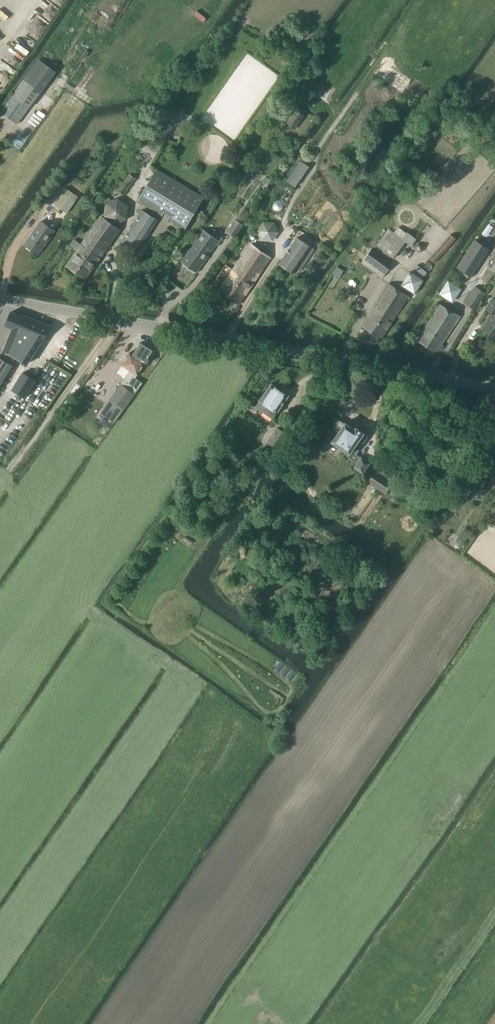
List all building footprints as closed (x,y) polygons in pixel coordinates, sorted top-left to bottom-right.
[(18,123),(56,71),(38,58),(12,94),(14,96),(2,112),(18,123)] [(295,109),(286,123),(295,129),(305,116),(295,109)] [(19,134),(17,133),(11,143),(21,149),(41,120),(33,114),(19,134)] [(296,187),(310,166),(301,160),(287,181),(296,187)] [(164,212),(170,215),(169,218),(185,227),(202,196),(157,170),(138,200),(163,214),(164,212)] [(124,182),(120,179),(114,188),(124,195),(136,178),(130,174),(124,182)] [(48,208),(54,212),(58,207),(67,213),(79,197),(66,187),(54,205),(52,203),(48,208)] [(118,198),(106,203),(106,216),(115,224),(127,219),(128,206),(118,198)] [(137,252),(157,220),(142,210),(122,243),(137,252)] [(70,246),(77,251),(67,265),(86,278),(120,230),(101,217),(83,243),(81,242),(80,243),(74,240),(70,246)] [(235,237),(244,224),(235,219),(227,231),(235,237)] [(55,231),(42,221),(25,244),(38,254),(55,231)] [(263,221),(257,230),(262,240),(273,241),(279,232),(275,222),(263,221)] [(197,271),(219,240),(203,229),(182,261),(197,271)] [(388,236),(385,233),(376,245),(394,258),(406,242),(392,231),(388,236)] [(434,262),(456,238),(451,234),(430,258),(434,262)] [(311,246),(297,237),(279,263),(294,273),(311,246)] [(472,275),(489,248),(475,240),(459,267),(472,275)] [(239,304),(271,257),(250,243),(219,290),(239,304)] [(415,249),(416,251),(418,252),(420,252),(422,251),(424,250),(424,248),(424,246),(423,244),(421,243),(419,243),(417,243),(416,245),(415,247),(415,249)] [(393,262),(372,248),(361,262),(383,278),(393,262)] [(410,271),(401,285),(415,294),(424,280),(410,271)] [(453,303),(462,289),(448,280),(439,294),(453,303)] [(389,284),(362,326),(381,338),(407,298),(409,299),(410,297),(389,284)] [(465,300),(467,301),(465,303),(475,310),(486,292),(475,285),(465,300)] [(494,337),(494,298),(493,297),(485,308),(492,312),(486,320),(487,320),(482,328),(494,337)] [(437,305),(439,306),(417,340),(437,351),(460,316),(438,303),(437,305)] [(11,312),(6,325),(13,328),(14,324),(27,329),(31,318),(25,315),(21,314),(21,316),(11,312)] [(17,354),(16,357),(28,364),(51,326),(31,318),(27,329),(17,354)] [(13,328),(4,349),(17,354),(27,329),(14,324),(13,328)] [(133,354),(130,352),(122,365),(138,374),(153,350),(141,343),(133,354)] [(14,366),(0,357),(0,387),(14,366)] [(121,384),(111,398),(106,405),(117,414),(122,407),(124,408),(142,382),(138,380),(137,382),(134,380),(138,376),(130,370),(121,384)] [(23,372),(12,389),(25,398),(36,381),(23,372)] [(250,409),(255,413),(258,408),(273,419),(289,395),(271,383),(256,406),(253,404),(250,409)] [(347,456),(356,463),(353,467),(363,473),(370,463),(356,454),(368,437),(356,428),(355,429),(346,422),(345,424),(339,420),(333,427),(339,432),(332,441),(349,453),(347,456)] [(275,457),(289,434),(276,426),(262,450),(275,457)] [(476,468),(484,474),(490,465),(492,466),(494,462),(494,461),(484,455),(476,468)] [(386,492),(392,483),(375,471),(369,481),(386,492)] [(403,497),(394,491),(390,497),(399,503),(403,497)] [(493,554),(491,554),(489,555),(488,557),(486,559),(485,561),(485,563),(486,567),(487,569),(488,571),(491,573),(493,574),(494,574),(494,553),(493,554)]
